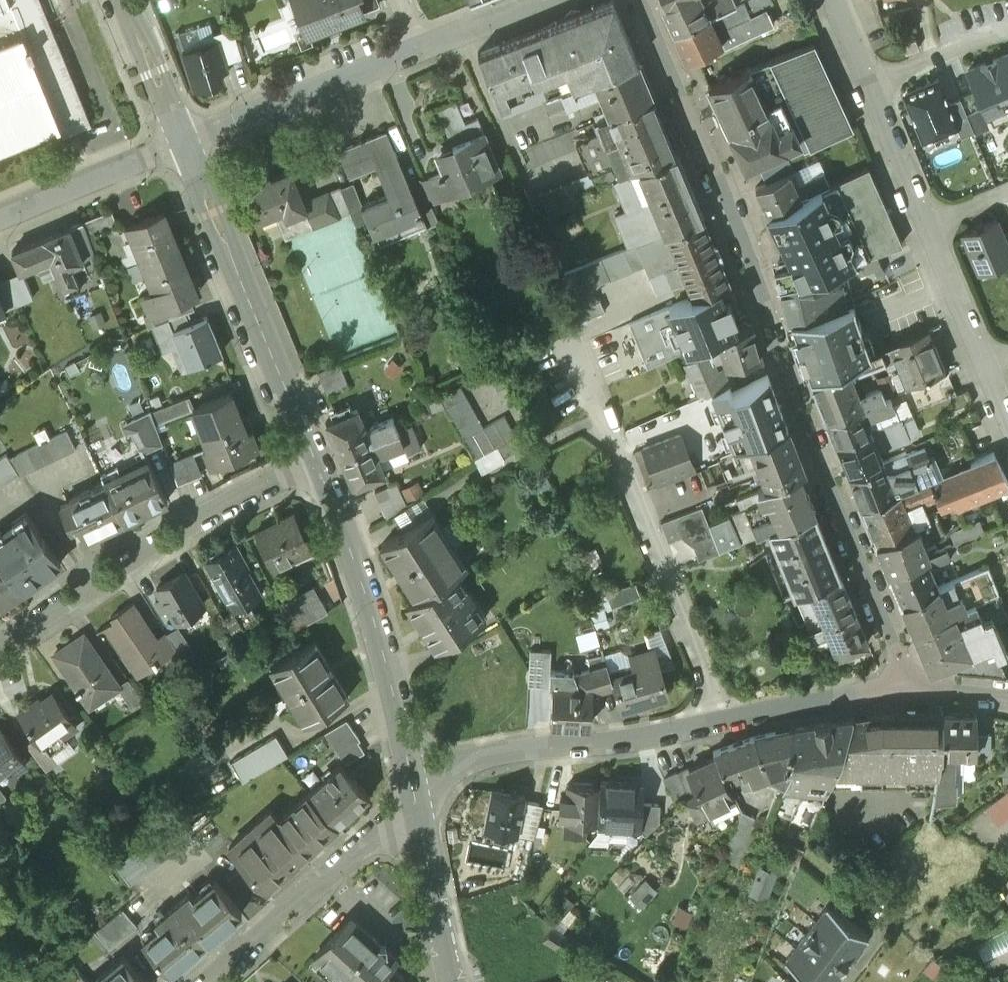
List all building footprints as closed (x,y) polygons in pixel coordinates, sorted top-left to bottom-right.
[(59,124),(63,133),(88,123),(42,12),(46,11),(42,2),(39,3),(37,0),(0,0),(0,148),(59,124)] [(306,9),(302,11),(310,33),(362,13),(378,7),(376,0),(303,0),(306,9)] [(663,6),(676,33),(718,13),(713,2),(703,7),(699,0),(676,0),(665,5),(663,6)] [(713,2),(718,13),(736,5),(744,1),(746,0),(718,0),(713,2)] [(744,1),(749,13),(771,3),(770,0),(746,0),(744,1)] [(611,1),(477,54),(499,105),(542,88),(547,100),(593,81),(637,63),(611,1)] [(736,5),(718,13),(723,23),(724,25),(741,17),(736,5)] [(718,13),(676,33),(688,60),(721,45),(713,28),(723,23),(718,13)] [(209,23),(196,28),(202,47),(216,42),(214,35),(209,23)] [(280,27),(249,34),(255,56),(285,48),(280,27)] [(196,28),(176,34),(194,88),(222,78),(219,70),(226,68),(224,62),(218,46),(217,46),(202,51),(201,47),(202,47),(196,28)] [(233,29),(214,35),(216,42),(217,46),(218,46),(224,62),(241,57),(233,29)] [(812,45),(749,70),(776,128),(790,122),(792,128),(799,125),(811,149),(852,130),(812,45)] [(968,73),(986,116),(1007,107),(1007,57),(968,73)] [(637,63),(593,81),(599,94),(608,117),(652,99),(637,63)] [(749,69),(708,87),(745,166),(798,141),(792,128),(790,122),(776,128),(749,70),(749,69)] [(547,100),(542,102),(548,115),(599,94),(593,81),(547,100)] [(938,84),(905,98),(924,142),(957,128),(947,106),(938,84)] [(608,117),(593,124),(597,134),(575,144),(593,187),(612,179),(638,169),(675,153),(652,99),(608,117)] [(960,101),(947,106),(957,128),(961,139),(974,134),(960,101)] [(476,120),(464,125),(454,103),(433,112),(441,130),(444,129),(454,151),(437,158),(443,172),(452,193),(460,189),(484,179),(499,172),(476,120)] [(409,187),(386,132),(338,152),(349,178),(377,167),(388,195),(362,206),(361,206),(368,221),(374,235),(375,234),(375,233),(417,215),(418,217),(420,216),(408,187),(409,187)] [(675,153),(638,169),(665,234),(702,219),(675,153)] [(789,159),(760,172),(766,184),(787,174),(795,171),(789,159)] [(828,187),(822,190),(856,262),(902,245),(868,168),(828,187)] [(642,211),(635,214),(633,209),(614,216),(628,249),(665,234),(638,169),(612,179),(622,203),(636,197),(642,211)] [(312,198),(302,202),(290,171),(271,179),(270,176),(256,182),(258,185),(246,190),(259,220),(275,214),(285,239),(322,224),(312,198)] [(443,172),(421,182),(430,202),(452,193),(443,172)] [(787,174),(766,184),(755,189),(767,215),(822,190),(828,187),(822,175),(794,188),(787,174)] [(484,179),(460,189),(472,215),(495,204),(484,179)] [(575,181),(539,196),(549,219),(585,204),(575,181)] [(430,202),(421,182),(409,187),(408,187),(420,216),(426,228),(439,223),(430,202)] [(362,206),(352,184),(341,188),(350,212),(356,227),(368,221),(361,206),(362,206)] [(340,187),(312,198),(322,224),(348,213),(350,212),(341,188),(340,187)] [(822,190),(767,215),(779,240),(782,239),(785,247),(783,248),(789,262),(774,266),(778,285),(809,279),(851,264),(856,262),(822,190)] [(163,211),(130,224),(144,259),(176,246),(173,238),(174,237),(163,211)] [(702,219),(665,234),(686,284),(692,298),(720,286),(729,283),(702,219)] [(963,236),(979,273),(1007,261),(1007,250),(1002,236),(996,222),(963,236)] [(68,227),(12,251),(20,270),(38,262),(43,275),(56,269),(69,264),(82,258),(68,227)] [(628,249),(562,276),(577,311),(597,302),(593,292),(599,283),(644,266),(649,279),(665,272),(672,289),(686,284),(665,234),(628,249)] [(176,246),(144,259),(156,289),(158,294),(183,284),(192,280),(181,254),(180,254),(176,246)] [(69,264),(56,269),(66,294),(79,288),(69,264)] [(851,264),(809,279),(778,285),(785,313),(789,322),(852,306),(851,299),(860,295),(851,264)] [(33,296),(24,275),(12,281),(21,302),(33,296)] [(0,286),(0,292),(7,308),(21,302),(12,281),(0,286)] [(183,284),(158,294),(156,289),(145,294),(156,323),(165,319),(186,311),(193,308),(183,284)] [(726,300),(720,286),(692,298),(629,324),(647,368),(698,346),(718,337),(739,331),(733,318),(735,317),(728,299),(726,300)] [(852,306),(789,322),(810,381),(881,350),(889,347),(904,340),(892,311),(881,286),(860,295),(851,299),(852,306)] [(597,302),(577,311),(582,322),(605,312),(600,301),(597,302)] [(186,311),(165,319),(170,332),(174,331),(191,324),(186,311)] [(191,324),(174,331),(188,365),(222,352),(208,317),(191,324)] [(739,331),(718,337),(698,346),(702,353),(709,350),(712,359),(723,356),(727,367),(762,357),(752,327),(739,331)] [(904,340),(889,347),(907,388),(943,373),(945,372),(928,330),(904,340)] [(702,353),(684,361),(698,397),(706,393),(724,385),(712,359),(709,350),(702,353)] [(881,350),(810,381),(827,422),(863,407),(859,398),(850,378),(886,362),(881,350)] [(496,362),(486,368),(497,389),(508,383),(496,362)] [(339,363),(317,372),(327,394),(348,385),(339,363)] [(901,391),(890,396),(894,406),(866,418),(871,430),(894,420),(953,396),(943,373),(901,391)] [(724,385),(706,393),(728,450),(746,443),(787,427),(769,375),(730,390),(728,383),(724,385)] [(896,380),(880,387),(881,389),(884,398),(885,398),(890,396),(901,391),(896,380)] [(484,427),(459,385),(439,396),(474,459),(497,446),(503,457),(522,446),(504,415),(484,427)] [(881,389),(859,398),(863,407),(884,398),(881,389)] [(231,393),(198,406),(214,445),(214,446),(247,432),(246,432),(231,393)] [(863,407),(827,422),(836,444),(871,430),(866,418),(894,406),(890,396),(885,398),(884,398),(863,407)] [(188,397),(151,412),(156,424),(193,410),(188,397)] [(348,404),(333,410),(336,417),(326,422),(340,454),(387,434),(381,422),(371,426),(366,431),(356,408),(351,410),(348,404)] [(151,412),(128,420),(139,444),(160,436),(156,424),(151,412)] [(393,417),(381,422),(387,434),(398,429),(393,417)] [(871,430),(836,444),(849,476),(884,462),(876,442),(899,432),(894,420),(871,430)] [(980,422),(970,426),(974,436),(984,432),(980,422)] [(387,434),(340,454),(353,486),(384,473),(375,452),(382,452),(402,444),(407,453),(421,447),(411,424),(398,429),(387,434)] [(787,427),(746,443),(722,454),(723,457),(718,459),(729,485),(762,472),(767,486),(798,474),(804,471),(787,427)] [(247,432),(214,446),(214,445),(204,449),(211,467),(259,448),(252,429),(246,432),(247,432)] [(66,430),(17,453),(26,472),(75,449),(66,430)] [(680,432),(642,447),(656,484),(691,470),(686,456),(689,454),(680,432)] [(884,462),(849,476),(863,509),(898,493),(939,475),(932,457),(920,461),(915,449),(884,462)] [(192,453),(170,463),(177,484),(201,475),(192,453)] [(939,475),(898,493),(900,497),(917,489),(923,501),(935,496),(940,507),(954,501),(957,507),(1006,486),(993,453),(939,475)] [(0,460),(0,488),(20,475),(7,455),(0,460)] [(147,457),(120,472),(117,466),(102,473),(107,484),(124,520),(166,496),(147,457)] [(767,486),(758,490),(763,501),(729,515),(740,542),(768,530),(813,512),(798,474),(767,486)] [(395,481),(375,491),(388,518),(407,506),(395,481)] [(107,484),(62,506),(71,525),(79,521),(87,538),(124,520),(107,484)] [(917,489),(900,497),(909,520),(934,510),(940,507),(935,496),(923,501),(917,489)] [(898,493),(863,509),(889,572),(924,558),(929,556),(929,555),(924,544),(945,535),(934,510),(909,520),(900,497),(898,493)] [(407,506),(392,516),(402,531),(433,511),(423,496),(407,506)] [(702,506),(660,521),(668,540),(680,535),(694,545),(699,559),(719,550),(702,506)] [(402,531),(381,544),(416,598),(450,576),(462,568),(443,537),(448,534),(433,511),(402,531)] [(840,576),(813,512),(768,530),(795,596),(796,595),(840,576)] [(275,525),(258,534),(275,567),(294,558),(291,553),(308,544),(293,514),(274,523),(275,525)] [(0,537),(0,560),(21,590),(60,562),(39,532),(41,531),(30,516),(0,537)] [(970,525),(950,533),(955,545),(974,536),(972,529),(970,525)] [(236,544),(219,554),(218,551),(206,557),(208,560),(205,561),(227,599),(229,598),(235,608),(250,600),(244,590),(256,583),(248,569),(249,568),(236,544)] [(945,549),(929,555),(929,556),(924,558),(929,568),(950,560),(945,549)] [(924,558),(889,572),(902,603),(937,588),(937,587),(929,568),(924,558)] [(22,591),(21,590),(0,560),(0,607),(22,591)] [(987,567),(937,587),(937,588),(902,603),(913,630),(954,612),(998,594),(987,567)] [(184,573),(157,590),(163,599),(157,603),(163,613),(169,609),(177,622),(200,607),(192,595),(196,592),(184,573)] [(416,598),(407,603),(436,648),(483,617),(474,603),(477,601),(469,589),(462,594),(450,576),(416,598)] [(840,576),(796,595),(811,632),(855,613),(840,576)] [(633,583),(607,593),(613,607),(638,596),(633,583)] [(998,594),(954,612),(956,615),(977,606),(982,619),(990,616),(993,612),(1003,608),(998,594)] [(313,602),(287,618),(293,631),(320,615),(313,602)] [(156,640),(143,620),(144,619),(135,604),(113,618),(116,622),(108,628),(140,675),(155,665),(157,667),(169,659),(156,640)] [(977,606),(956,615),(954,612),(913,630),(930,670),(952,661),(957,673),(1006,677),(997,654),(1004,651),(990,616),(982,619),(977,606)] [(245,632),(234,612),(223,618),(234,638),(245,632)] [(855,613),(811,632),(816,643),(829,638),(837,657),(845,654),(848,662),(858,658),(854,650),(868,644),(855,613)] [(649,632),(659,649),(672,641),(662,625),(649,632)] [(179,630),(168,637),(178,653),(180,655),(191,648),(179,630)] [(811,632),(796,638),(801,650),(816,644),(816,643),(811,632)] [(168,637),(166,634),(156,640),(169,659),(178,653),(168,637)] [(116,685),(84,637),(55,656),(78,691),(77,692),(79,695),(82,692),(91,707),(107,697),(104,692),(116,685)] [(314,640),(271,667),(306,722),(349,695),(314,640)] [(634,669),(624,672),(624,671),(609,675),(612,685),(619,709),(632,705),(631,704),(646,700),(646,701),(663,696),(659,681),(662,680),(653,649),(638,654),(634,669)] [(1006,656),(1004,651),(997,654),(1006,677),(1007,677),(1007,655),(1006,656)] [(604,654),(587,659),(590,670),(606,664),(607,664),(604,654)] [(573,675),(573,671),(550,670),(550,686),(552,686),(551,701),(550,724),(550,725),(590,727),(592,692),(612,685),(609,675),(606,664),(590,670),(573,675)] [(142,701),(129,682),(119,689),(131,708),(142,701)] [(79,727),(54,693),(36,706),(35,704),(20,715),(38,740),(41,744),(44,743),(53,755),(71,742),(66,736),(79,727)] [(940,716),(877,718),(853,721),(832,778),(828,790),(935,787),(941,756),(940,716)] [(975,717),(940,716),(941,756),(935,787),(930,820),(950,803),(951,756),(975,756),(975,736),(975,717)] [(346,719),(324,733),(346,763),(364,752),(358,741),(361,739),(346,719)] [(853,721),(792,732),(785,754),(791,756),(786,770),(790,771),(785,785),(783,791),(822,805),(828,790),(832,778),(853,721)] [(0,733),(0,773),(11,765),(16,773),(27,765),(3,731),(0,733)] [(792,732),(754,740),(713,755),(716,760),(728,785),(751,776),(755,785),(757,788),(761,789),(764,788),(767,786),(768,782),(768,779),(785,785),(790,771),(786,770),(791,756),(785,754),(792,732)] [(288,755),(275,735),(231,763),(243,783),(288,755)] [(986,736),(975,736),(975,756),(986,756),(986,736)] [(53,755),(44,743),(41,744),(38,740),(28,747),(47,773),(59,764),(53,755)] [(690,773),(689,774),(708,813),(709,813),(735,800),(728,785),(716,760),(690,773)] [(340,763),(308,793),(338,825),(370,795),(340,763)] [(708,813),(689,774),(690,773),(688,771),(678,776),(678,777),(679,776),(688,796),(687,797),(688,799),(687,799),(697,821),(710,814),(709,813),(708,813)] [(688,796),(679,776),(678,777),(678,776),(665,782),(675,802),(687,797),(688,796)] [(641,785),(601,783),(598,828),(639,830),(640,806),(641,785)] [(600,789),(567,787),(566,799),(560,799),(559,817),(565,818),(564,824),(597,826),(600,789)] [(525,796),(492,789),(484,829),(506,833),(517,835),(521,818),(525,796)] [(822,805),(783,791),(773,818),(811,832),(822,805)] [(308,793),(278,819),(271,811),(229,849),(267,890),(282,876),(278,872),(287,864),(291,868),(292,868),(288,863),(297,855),(300,859),(326,836),(323,832),(333,823),(336,827),(338,825),(308,793)] [(985,812),(998,829),(1007,821),(1007,794),(985,812)] [(660,807),(640,806),(639,830),(646,837),(659,824),(660,807)] [(534,821),(521,818),(517,835),(531,838),(534,821)] [(120,866),(134,884),(194,838),(180,820),(120,866)] [(517,835),(506,833),(503,848),(528,853),(531,838),(517,835)] [(755,887),(772,894),(782,870),(765,863),(755,887)] [(361,886),(357,883),(354,886),(352,884),(333,901),(316,920),(334,936),(346,923),(356,922),(387,950),(397,939),(397,925),(394,922),(409,905),(372,873),(361,886)] [(634,894),(646,906),(663,889),(651,877),(634,894)] [(215,882),(194,900),(189,894),(155,923),(160,929),(143,943),(170,975),(242,914),(215,882)] [(784,962),(811,981),(835,981),(868,938),(826,906),(784,962)] [(138,928),(123,911),(109,922),(124,939),(138,928)] [(124,939),(109,922),(95,934),(109,951),(124,939)] [(356,922),(346,923),(334,936),(314,959),(340,981),(404,981),(404,979),(390,967),(397,959),(387,950),(356,922)] [(569,937),(552,927),(543,940),(560,950),(569,937)] [(94,981),(144,981),(123,957),(94,981)]
